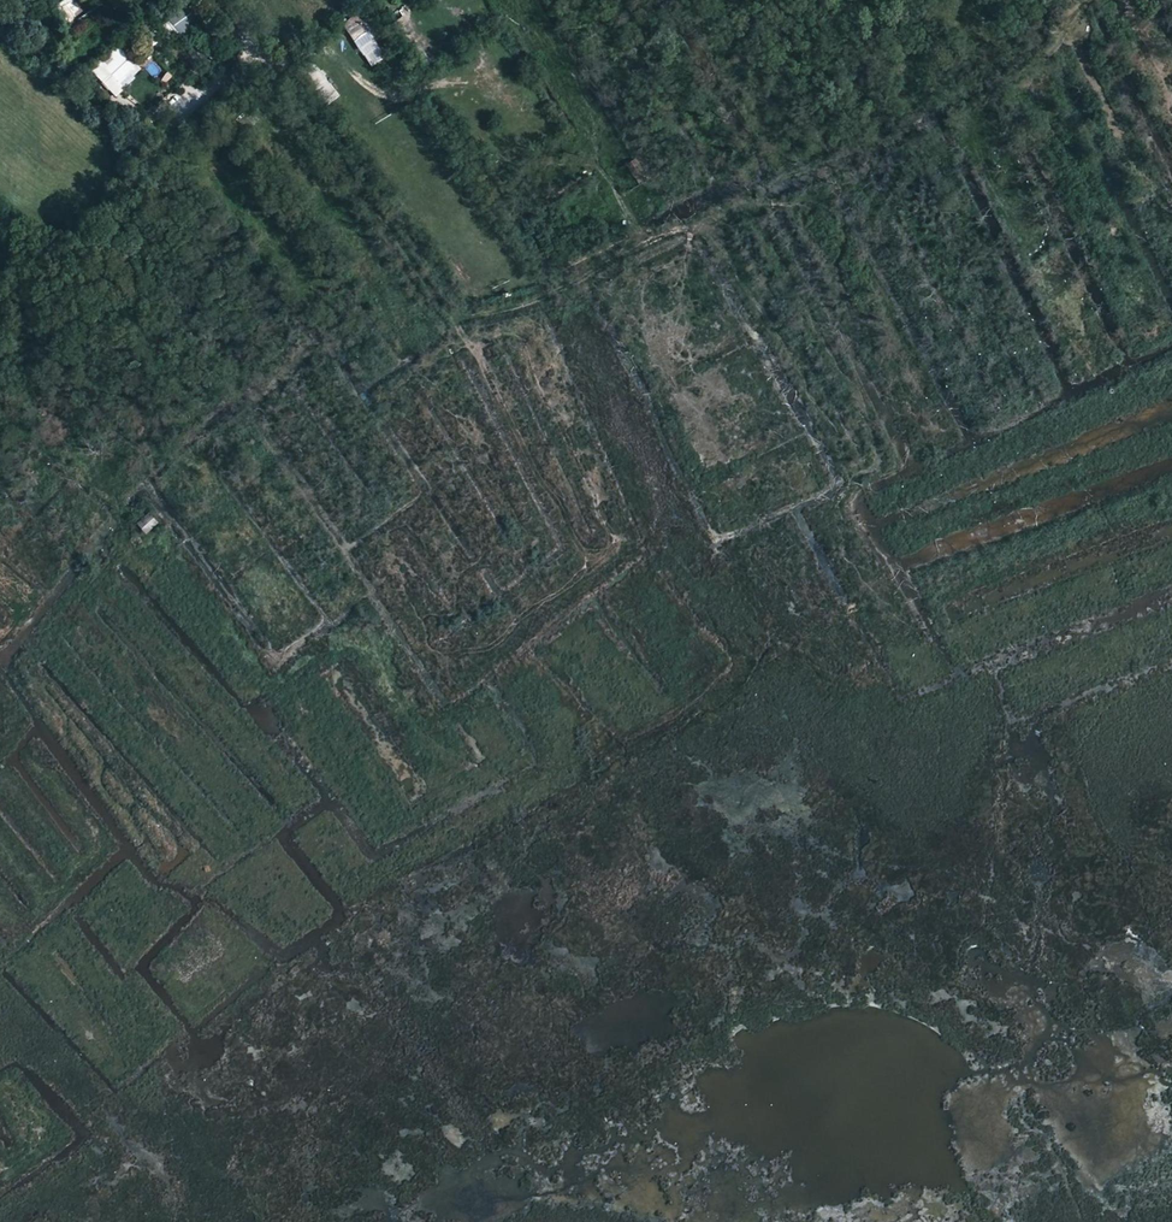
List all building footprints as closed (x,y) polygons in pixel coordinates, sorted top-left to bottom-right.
[(177,35),(196,24),(185,6),(166,17),(177,35)] [(351,35),(355,40),(369,30),(362,20),(348,31),(351,35)] [(129,57),(117,46),(91,72),(116,97),(136,78),(133,76),(140,69),(129,57)] [(624,163),(637,183),(646,177),(632,158),(624,163)] [(139,523),(150,535),(161,526),(149,513),(139,523)]
